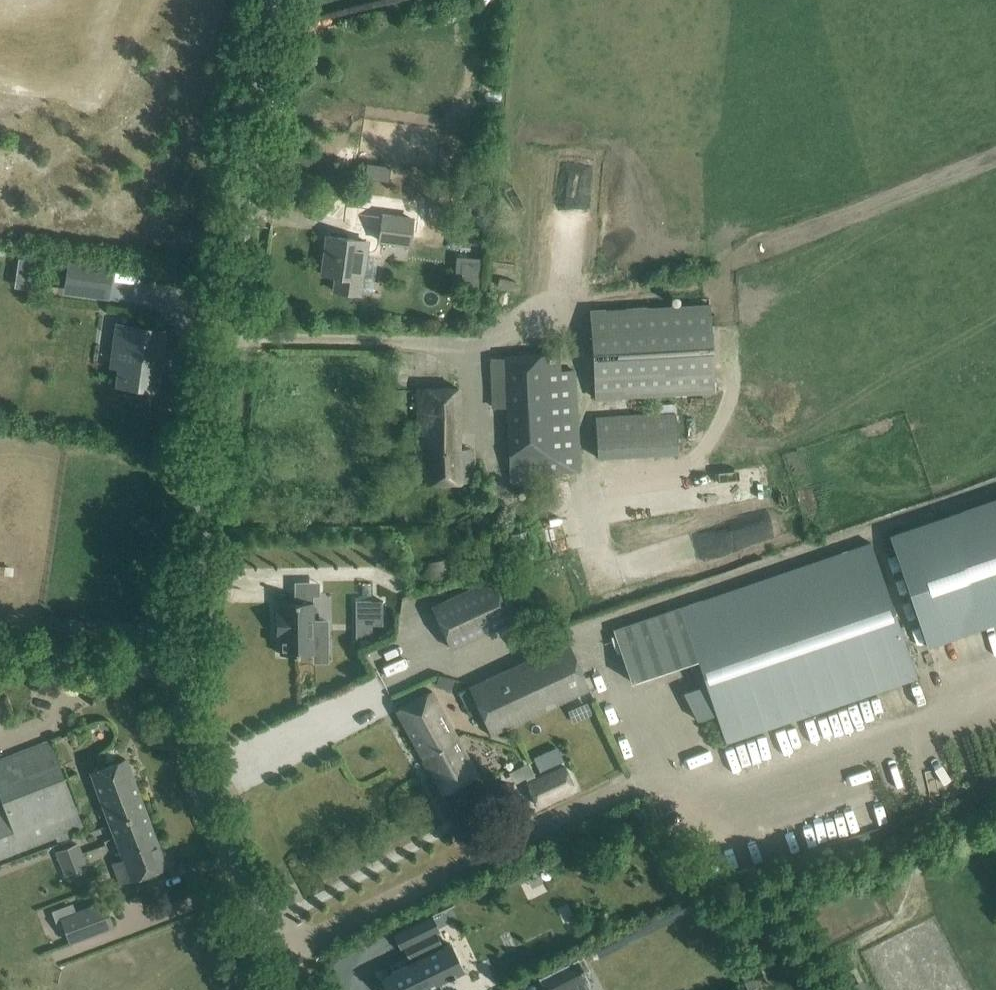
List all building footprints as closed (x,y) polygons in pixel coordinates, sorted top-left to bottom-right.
[(573,211),(582,172),(563,168),(554,207),(573,211)] [(489,172),(477,169),(474,180),(486,183),(489,172)] [(379,240),(410,245),(416,205),(385,201),(379,240)] [(367,242),(354,240),(354,239),(327,235),(322,273),(336,275),(334,290),(360,293),(367,242)] [(108,299),(113,263),(68,257),(63,293),(108,299)] [(710,304),(590,310),(596,400),(715,393),(710,304)] [(114,385),(158,392),(167,329),(115,322),(109,366),(117,367),(114,385)] [(581,471),(574,346),(547,347),(546,341),(520,341),(520,354),(504,354),(489,358),(492,407),(506,409),(510,489),(544,487),(543,475),(574,473),(574,472),(581,471)] [(458,387),(438,387),(418,388),(420,483),(472,481),(470,447),(459,448),(458,387)] [(595,454),(675,452),(673,412),(593,415),(595,454)] [(889,536),(927,646),(995,622),(995,499),(889,536)] [(680,607),(613,630),(615,635),(622,653),(631,682),(698,659),(706,685),(716,714),(726,742),(917,676),(871,542),(680,607)] [(455,581),(451,559),(429,563),(433,585),(455,581)] [(251,573),(231,572),(229,597),(250,598),(251,573)] [(513,620),(494,580),(493,578),(433,606),(452,648),(513,620)] [(279,610),(276,610),(276,635),(280,635),(280,654),(314,653),(314,634),(324,634),(324,621),(313,621),(313,602),(306,602),(305,593),(295,593),(296,602),(279,602),(279,610)] [(383,600),(370,601),(370,625),(383,625),(383,600)] [(590,687),(568,640),(470,685),(470,686),(459,692),(470,712),(480,707),(492,733),(590,687)] [(438,675),(435,686),(451,690),(454,679),(438,675)] [(457,737),(432,690),(414,700),(397,709),(423,756),(457,737)] [(477,774),(457,737),(423,756),(443,793),(477,774)] [(64,832),(83,825),(50,741),(0,760),(0,792),(2,796),(0,796),(0,857),(64,832)] [(145,811),(125,758),(91,771),(110,824),(145,811)] [(575,788),(565,766),(527,783),(538,805),(575,788)] [(145,811),(110,824),(123,859),(112,863),(119,883),(166,866),(145,811)] [(75,912),(78,920),(63,926),(70,942),(113,925),(104,902),(75,912)] [(449,942),(441,945),(431,923),(400,938),(410,960),(381,974),(389,989),(440,989),(437,983),(463,971),(449,942)] [(578,956),(538,976),(545,989),(562,989),(588,977),(578,956)]
